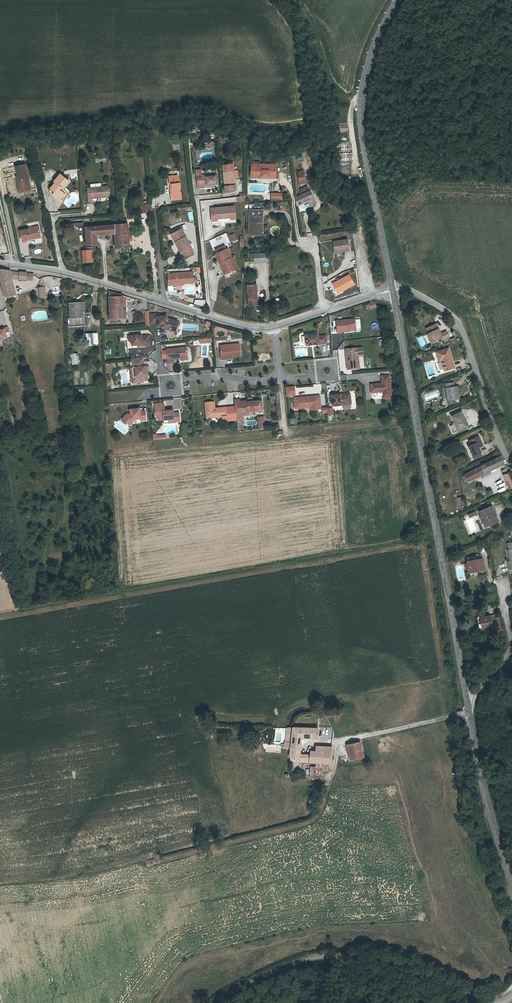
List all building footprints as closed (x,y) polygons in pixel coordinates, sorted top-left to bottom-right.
[(263,170),(263,164),(252,164),(251,174),(249,174),(250,177),(251,177),(251,178),(276,178),(276,170),(263,170)] [(234,172),(233,165),(222,166),(224,187),(235,186),(234,172)] [(30,188),(25,167),(15,170),(20,190),(30,188)] [(304,170),(297,171),(299,183),(305,182),(304,170)] [(201,176),(200,172),(195,172),(197,188),(206,187),(206,186),(218,185),(217,174),(201,176)] [(59,199),(62,196),(62,190),(58,188),(59,186),(61,187),(63,187),(68,181),(59,174),(53,181),(55,182),(50,188),(53,191),(51,193),(59,199)] [(173,184),(173,192),(170,192),(171,200),(182,198),(182,192),(180,192),(179,187),(181,187),(180,179),(179,179),(178,175),(169,175),(170,184),(173,184)] [(108,197),(108,186),(87,188),(88,200),(93,200),(93,198),(108,197)] [(297,205),(300,204),(303,202),(308,200),(309,204),(316,202),(311,190),(296,197),(297,205)] [(271,201),(282,200),(282,193),(271,193),(271,201)] [(151,212),(150,203),(139,204),(140,212),(151,212)] [(230,220),(235,219),(234,207),(210,209),(211,221),(215,221),(215,219),(230,218),(230,220)] [(249,234),(258,234),(258,228),(262,228),(262,210),(250,210),(249,234)] [(119,232),(121,249),(128,248),(127,242),(127,236),(126,224),(118,225),(119,232)] [(121,249),(119,232),(113,233),(112,225),(85,227),(86,236),(95,236),(113,235),(114,249),(121,249)] [(41,237),(39,227),(20,231),(22,241),(30,240),(30,239),(41,237)] [(181,252),(182,252),(183,255),(192,251),(182,229),(172,234),(176,242),(177,242),(181,252)] [(96,245),(95,236),(86,236),(86,246),(96,245)] [(349,251),(347,240),(333,242),(334,253),(349,251)] [(91,262),(90,250),(83,251),(83,262),(91,262)] [(216,254),(221,264),(223,263),(228,273),(237,269),(232,259),(230,259),(225,250),(216,254)] [(254,254),(251,254),(252,261),(255,261),(255,262),(268,261),(267,253),(254,254)] [(0,281),(4,295),(5,297),(16,295),(11,271),(0,270),(0,281)] [(193,271),(167,274),(168,286),(194,283),(198,282),(197,277),(193,278),(193,271)] [(349,274),(332,284),(338,294),(355,285),(349,274)] [(249,306),(258,305),(256,284),(247,285),(249,306)] [(109,292),(109,311),(123,311),(123,296),(109,292)] [(84,324),(83,303),(73,303),(73,304),(69,305),(70,318),(67,318),(68,325),(84,324)] [(123,311),(109,311),(110,320),(127,319),(126,311),(123,311)] [(160,314),(149,314),(150,324),(157,324),(157,327),(162,326),(162,327),(175,332),(178,322),(167,318),(167,316),(160,316),(160,314)] [(356,319),(337,321),(338,333),(342,333),(342,332),(350,331),(349,330),(357,329),(356,319)] [(427,328),(430,333),(433,342),(442,338),(438,329),(439,328),(437,324),(427,328)] [(2,339),(6,338),(6,336),(10,335),(7,326),(3,328),(3,329),(0,330),(0,340),(2,339)] [(318,334),(305,335),(306,345),(319,344),(319,343),(326,342),(326,335),(318,336),(318,334)] [(96,343),(95,335),(86,336),(87,344),(96,343)] [(416,338),(421,348),(427,345),(422,335),(416,338)] [(138,337),(127,337),(128,342),(128,347),(138,346),(139,348),(146,347),(145,337),(138,338),(138,337)] [(239,343),(220,345),(221,359),(227,359),(226,356),(240,355),(239,343)] [(186,347),(166,349),(168,363),(172,363),(172,359),(180,358),(187,357),(186,347)] [(362,347),(345,349),(347,369),(356,368),(355,355),(363,355),(362,347)] [(436,353),(438,359),(441,358),(442,361),(445,370),(453,367),(448,349),(436,353)] [(146,376),(145,367),(144,367),(143,358),(132,359),(133,368),(135,368),(136,377),(133,377),(134,383),(143,382),(143,381),(147,380),(147,376),(146,376)] [(380,383),(370,384),(371,392),(382,391),(383,397),(392,396),(389,374),(381,375),(382,384),(380,384),(380,383)] [(447,400),(457,399),(456,388),(454,388),(454,384),(447,384),(447,388),(445,389),(447,400)] [(286,396),(295,395),(294,386),(285,386),(286,396)] [(342,395),(342,394),(331,395),(332,406),(351,404),(350,395),(342,395)] [(315,406),(315,409),(320,408),(319,395),(301,397),(302,408),(309,407),(315,406)] [(302,408),(301,397),(294,398),(295,408),(302,408)] [(244,411),(255,410),(255,401),(243,402),(242,401),(235,402),(236,412),(238,412),(244,411)] [(214,402),(212,402),(205,403),(207,418),(213,417),(227,416),(226,407),(215,409),(214,402)] [(173,420),(175,421),(179,421),(179,413),(173,413),(173,411),(171,411),(170,410),(164,411),(163,403),(154,404),(155,414),(155,416),(157,415),(157,420),(163,419),(163,420),(173,419),(173,420)] [(130,419),(134,419),(140,418),(140,420),(146,420),(145,411),(140,411),(139,409),(130,410),(130,414),(126,414),(122,420),(127,423),(130,419)] [(466,420),(463,412),(452,416),(457,430),(466,427),(464,421),(466,420)] [(470,451),(472,456),(480,452),(478,448),(482,445),(478,436),(469,441),(473,449),(470,451)] [(504,463),(500,454),(498,455),(494,457),(495,459),(463,476),(466,482),(484,474),(504,463)] [(511,488),(511,481),(508,472),(502,475),(508,490),(511,488)] [(464,506),(462,498),(455,499),(457,507),(464,506)] [(481,510),(491,506),(489,502),(479,506),(481,510)] [(492,506),(491,506),(481,510),(480,511),(482,516),(484,515),(488,526),(498,521),(492,506)] [(484,515),(482,516),(479,517),(483,527),(488,526),(484,515)] [(481,560),(480,556),(466,559),(470,572),(484,569),(483,560),(481,560)] [(491,627),(495,626),(493,615),(479,617),(481,629),(491,627)] [(289,762),(299,762),(299,746),(299,744),(299,740),(306,740),(315,740),(316,731),(307,731),(300,730),(291,729),(290,745),(289,762)] [(353,742),(353,740),(345,741),(345,743),(348,758),(362,755),(359,741),(353,742)] [(315,747),(315,754),(330,755),(330,748),(315,747)] [(330,755),(315,754),(307,754),(307,756),(313,757),(313,763),(330,765),(330,755)]
